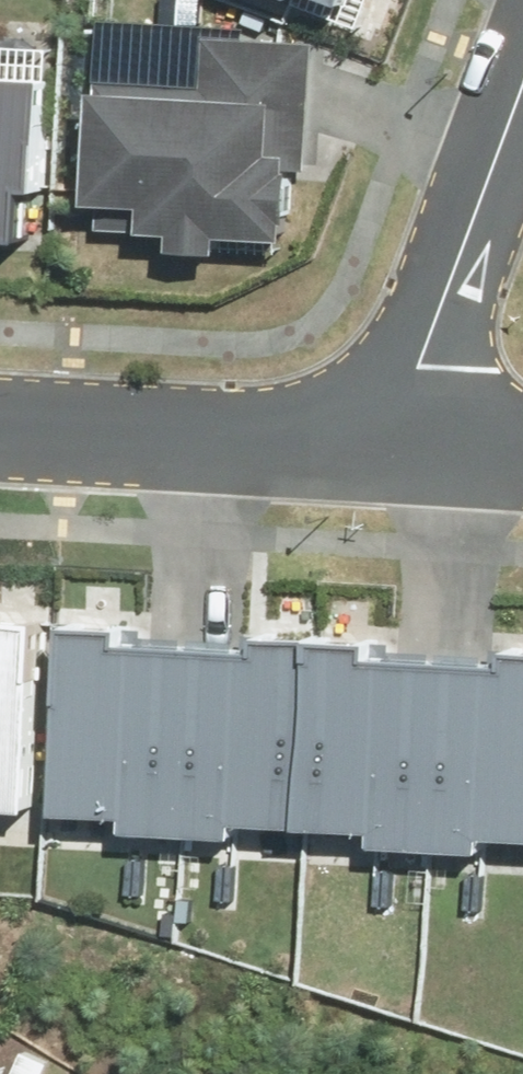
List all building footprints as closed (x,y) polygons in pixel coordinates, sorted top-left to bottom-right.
[(24,213),(33,44),(0,43),(0,212),(24,213)] [(94,53),(87,201),(221,207),(284,210),(291,62),(94,53)] [(0,606),(0,802),(30,802),(36,607),(0,606)] [(188,622),(65,618),(59,815),(182,819),(188,622)] [(312,625),(188,622),(182,819),(306,823),(312,625)] [(435,629),(312,625),(306,823),(429,827),(435,629)] [(435,629),(429,827),(522,830),(522,632),(435,629)]
